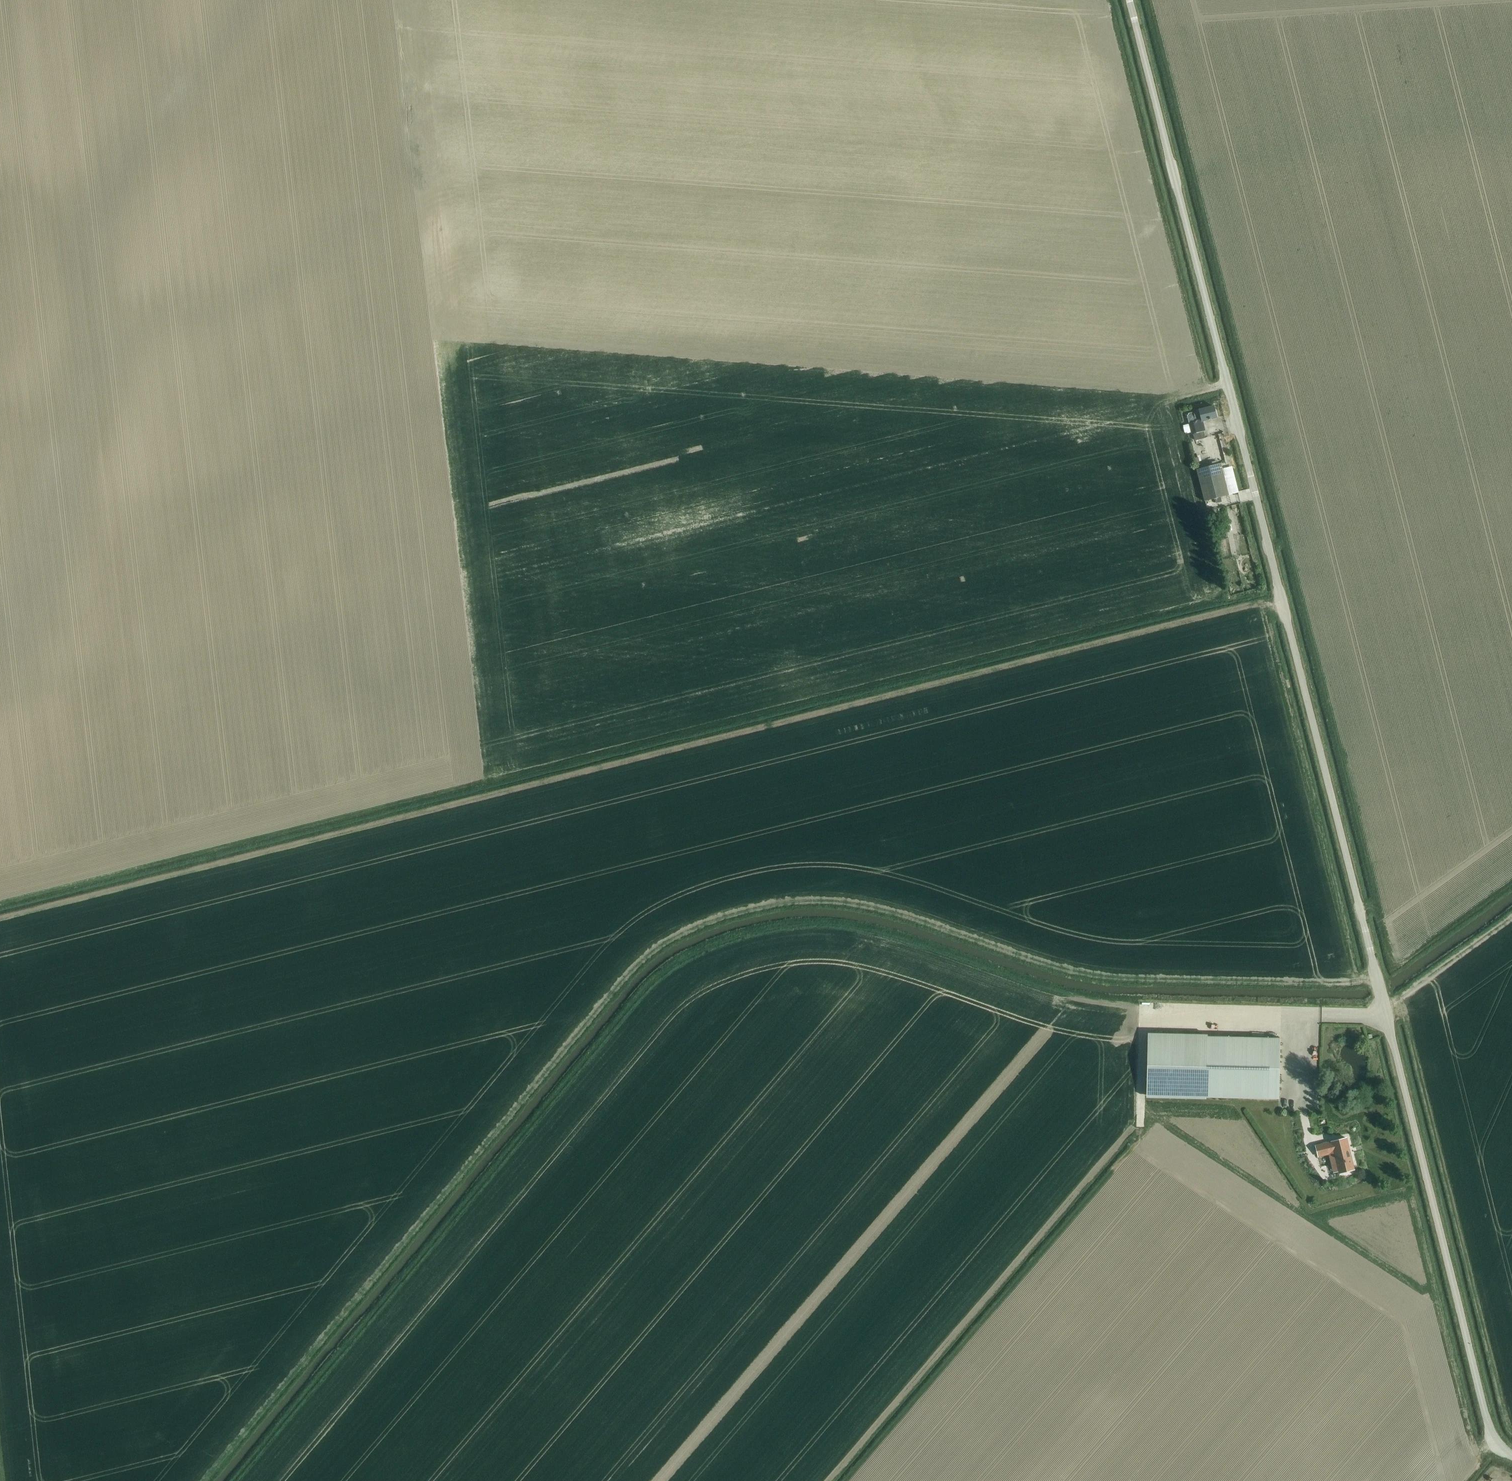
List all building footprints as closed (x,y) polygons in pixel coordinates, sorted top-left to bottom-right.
[(1184,430),(1185,434),(1189,432),(1189,431),(1191,431),(1192,433),(1203,430),(1201,421),(1216,418),(1213,406),(1193,411),(1187,413),(1190,423),(1183,425),(1184,428),(1183,428),(1183,430),(1184,430)] [(1211,466),(1196,469),(1204,501),(1212,499),(1213,503),(1222,501),(1220,497),(1228,495),(1238,492),(1232,466),(1222,468),(1220,463),(1211,466)] [(1246,504),(1237,505),(1239,519),(1248,518),(1246,504)] [(1160,1004),(1160,998),(1146,998),(1146,1009),(1170,1009),(1170,1004),(1160,1004)] [(1148,1094),(1148,1095),(1233,1097),(1279,1099),(1280,1038),(1149,1035),(1148,1094)] [(1336,1163),(1339,1173),(1354,1169),(1346,1138),(1331,1141),(1331,1142),(1315,1146),(1318,1156),(1329,1153),(1331,1164),(1336,1163)]
